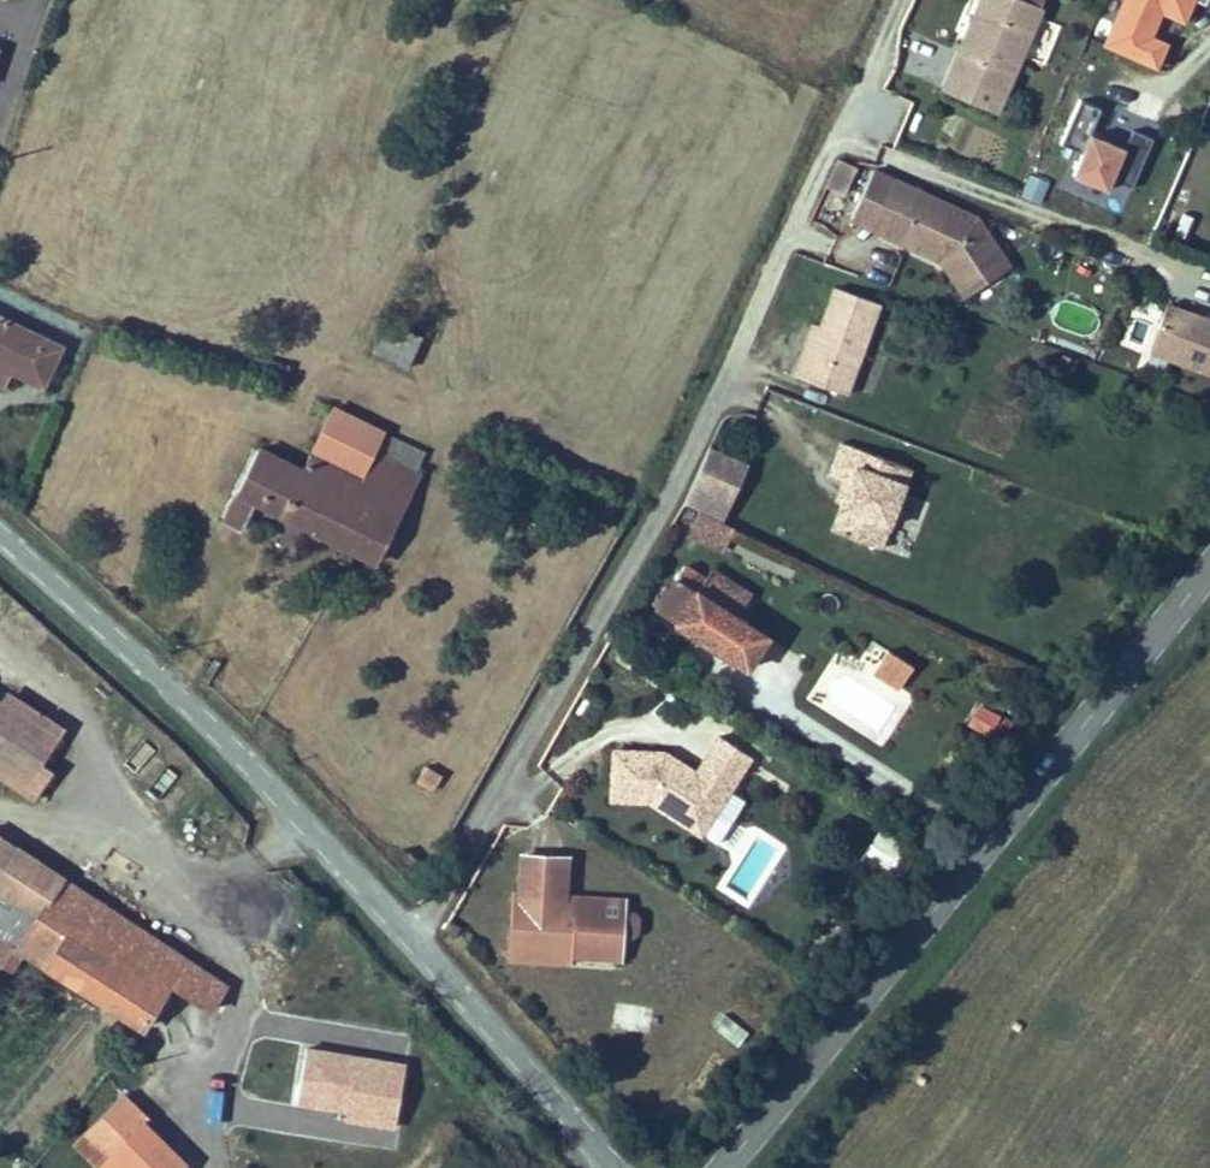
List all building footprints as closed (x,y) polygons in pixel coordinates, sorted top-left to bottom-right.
[(976,12),(967,31),(940,93),(995,118),(1042,12),(1040,11),(1044,0),(981,0),(976,12)] [(1108,46),(1157,68),(1166,47),(1150,40),(1155,30),(1170,37),(1178,21),(1162,14),(1167,3),(1185,11),(1189,2),(1201,7),(1204,0),(1129,0),(1108,46)] [(1100,114),(1079,105),(1063,144),(1085,153),(1074,178),(1111,193),(1115,182),(1131,189),(1150,143),(1130,134),(1122,153),(1089,139),(1100,114)] [(833,158),(821,185),(838,193),(850,166),(833,158)] [(846,219),(876,231),(938,258),(962,292),(1006,261),(999,251),(973,214),(867,169),(859,188),(846,219)] [(808,324),(798,352),(789,375),(843,395),(845,389),(859,350),(876,304),(830,288),(816,327),(808,324)] [(1159,335),(1152,357),(1170,364),(1209,378),(1209,326),(1206,325),(1168,311),(1159,335)] [(4,393),(13,376),(41,390),(62,349),(0,317),(0,391),(4,393)] [(403,378),(418,347),(387,331),(372,362),(403,378)] [(369,568),(399,511),(366,495),(382,464),(393,442),(334,413),(303,473),(268,458),(232,533),(250,542),(264,516),(369,568)] [(900,488),(909,464),(840,437),(826,474),(840,479),(834,496),(841,498),(830,525),(879,544),(900,488)] [(704,452),(683,504),(722,520),(743,467),(704,452)] [(399,511),(413,481),(382,464),(366,495),(399,511)] [(686,539),(719,554),(729,532),(697,517),(686,539)] [(655,615),(748,672),(767,641),(734,621),(748,598),(709,574),(704,583),(683,570),(655,615)] [(891,654),(878,677),(901,690),(914,667),(891,654)] [(21,787),(42,801),(42,800),(60,772),(50,765),(73,730),(58,720),(0,683),(0,773),(21,787)] [(1012,723),(979,709),(971,728),(1004,742),(1012,723)] [(697,841),(712,819),(749,763),(718,743),(694,779),(678,769),(672,764),(663,758),(612,754),(608,804),(646,807),(697,841)] [(443,776),(429,766),(416,786),(430,795),(443,776)] [(19,978),(32,960),(138,1027),(167,986),(211,1010),(224,987),(9,844),(0,838),(0,966),(19,978)] [(620,944),(634,945),(639,940),(640,923),(636,917),(623,916),(623,909),(564,904),(568,862),(525,859),(522,901),(515,901),(511,959),(558,963),(558,956),(572,957),(579,962),(587,963),(597,959),(619,961),(620,951),(620,944)] [(645,1033),(650,1010),(625,1005),(620,1027),(645,1033)] [(751,1034),(724,1011),(711,1027),(738,1050),(751,1034)] [(405,1065),(306,1052),(299,1108),(343,1114),(342,1124),(396,1131),(405,1065)] [(148,1125),(152,1121),(127,1098),(75,1151),(93,1167),(193,1167),(148,1125)]
